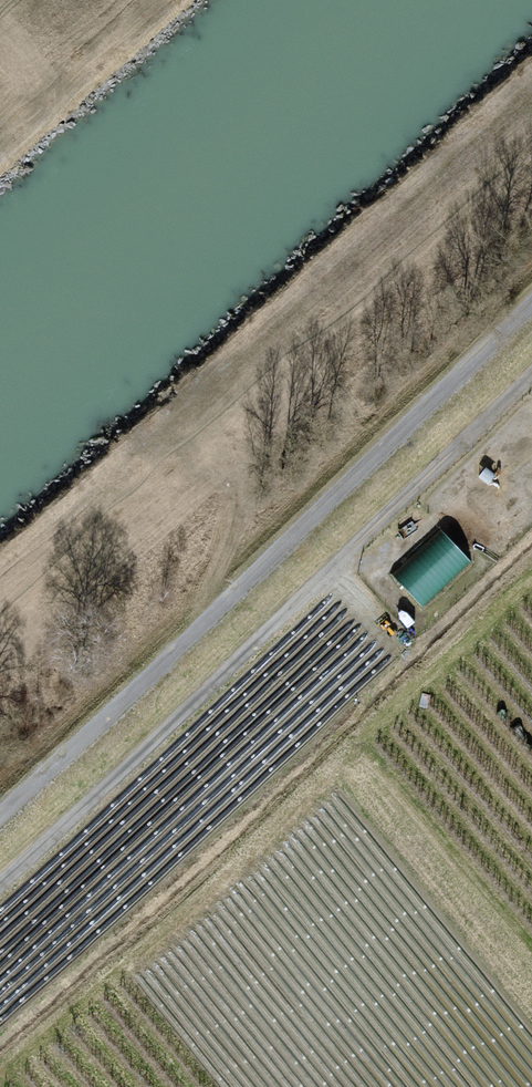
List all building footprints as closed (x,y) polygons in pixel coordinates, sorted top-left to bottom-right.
[(394,569),(423,601),(474,555),(445,523),(394,569)]
